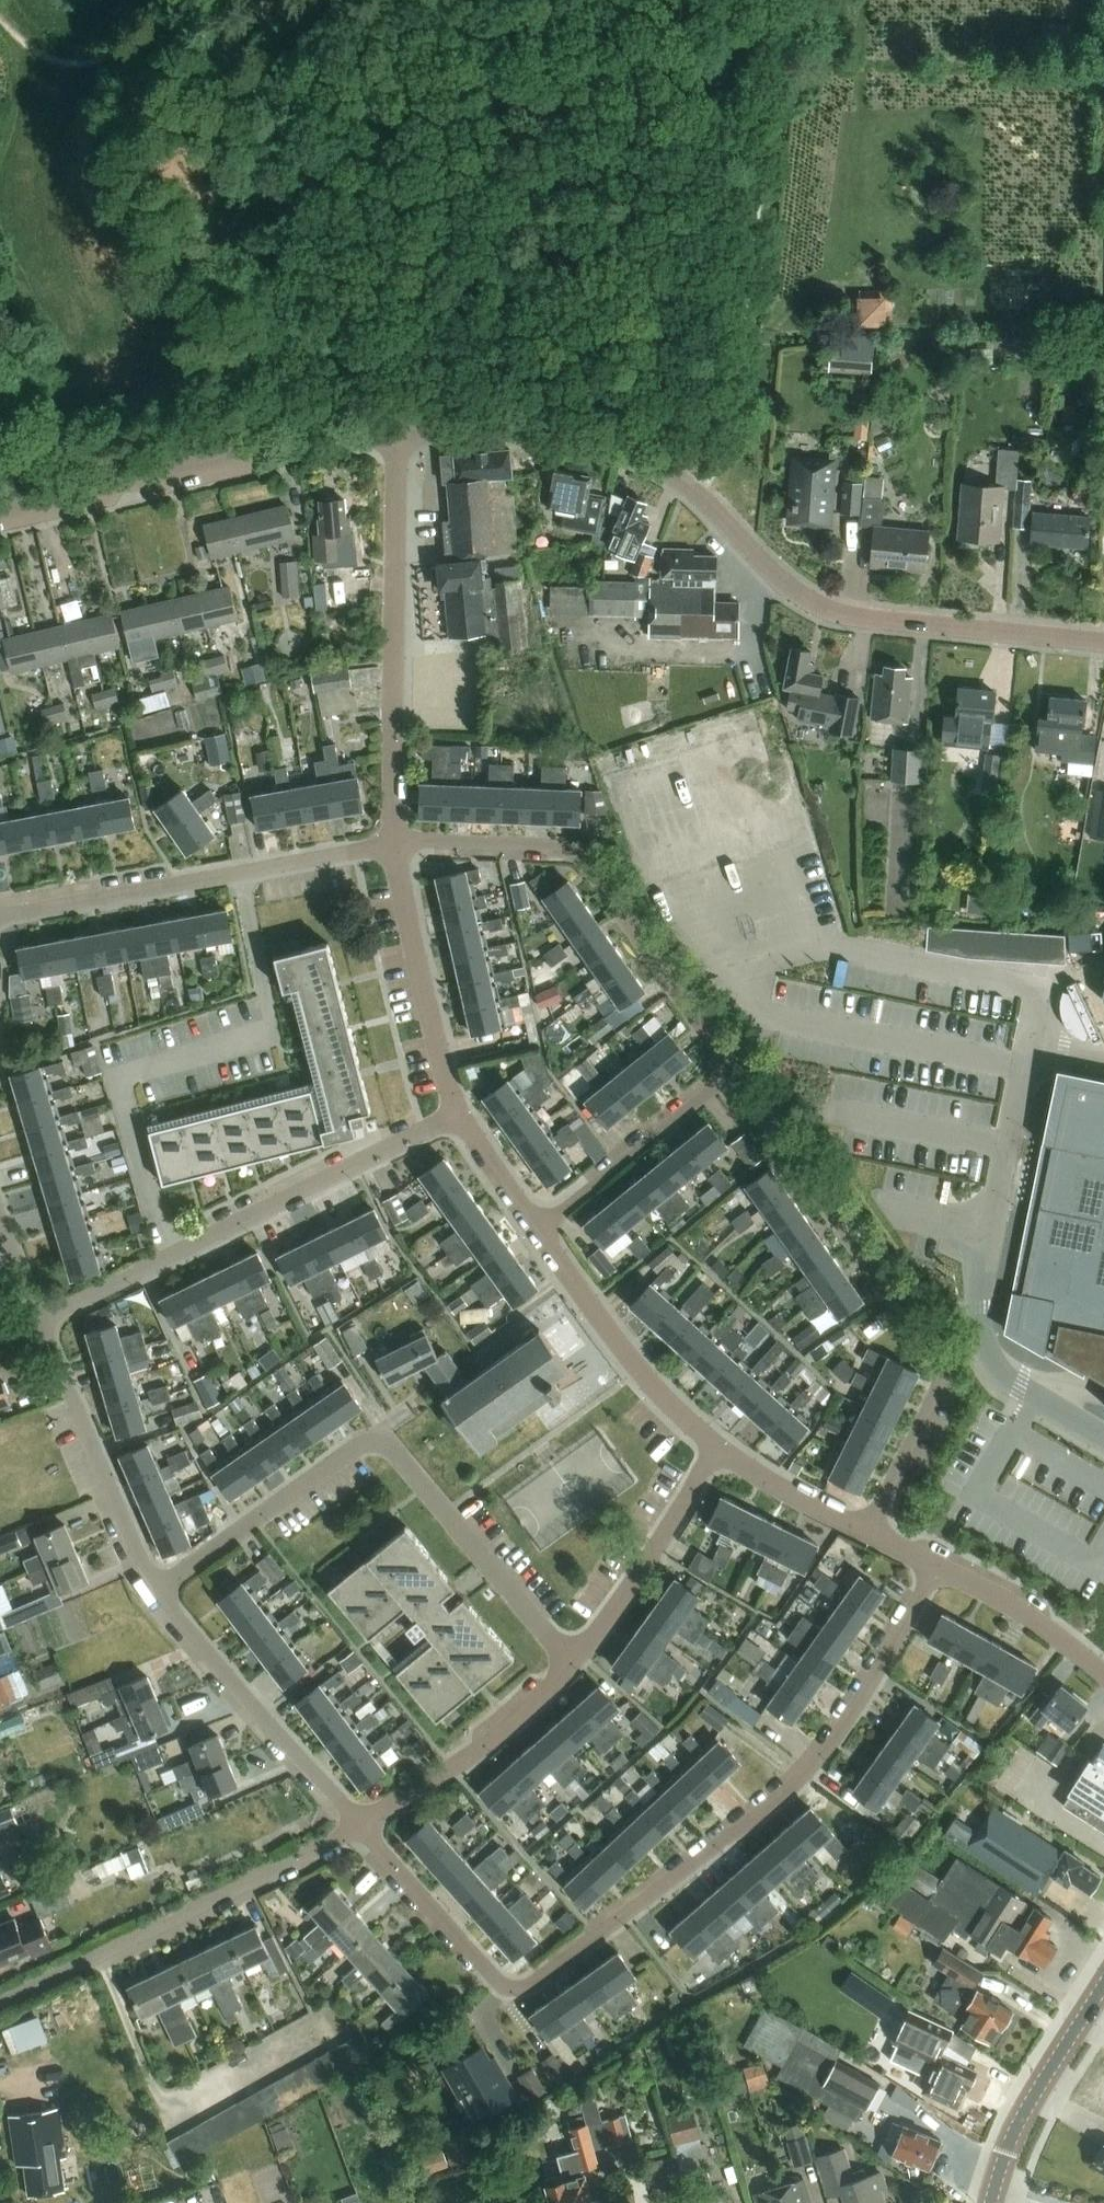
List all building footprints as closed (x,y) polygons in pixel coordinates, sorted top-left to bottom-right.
[(892,323),(891,291),(860,292),(861,323),(892,323)] [(831,345),(829,371),(871,374),(874,337),(860,336),(860,327),(844,326),(843,346),(831,345)] [(1063,405),(1063,421),(1077,422),(1077,405),(1063,405)] [(857,415),(854,438),(868,440),(870,416),(857,415)] [(1017,490),(1018,479),(1019,450),(998,449),(996,487),(963,485),(960,538),(999,541),(1003,488),(1017,490)] [(447,558),(519,552),(514,494),(507,495),(506,478),(513,478),(511,450),(442,455),(445,483),(448,483),(451,520),(443,521),(447,558)] [(795,460),(791,521),(828,523),(832,463),(795,460)] [(602,528),(607,497),(589,493),(593,477),(556,470),(549,508),(565,511),(561,528),(593,534),(591,547),(606,546),(607,528),(602,528)] [(861,527),(862,527),(867,477),(866,477),(865,483),(843,481),(840,513),(862,516),(861,527)] [(867,477),(862,527),(875,528),(871,566),(925,572),(928,532),(882,528),(884,499),(882,499),(884,478),(867,477)] [(1017,490),(1015,528),(1028,528),(1031,480),(1018,479),(1017,490)] [(613,491),(610,511),(622,516),(616,531),(618,531),(611,547),(632,556),(639,540),(643,542),(650,525),(646,523),(648,516),(643,514),(648,504),(630,497),(629,498),(613,491)] [(339,535),(352,534),(350,518),(346,518),(345,500),(334,501),(333,499),(326,499),(324,501),(320,502),(322,520),(319,520),(321,536),(314,536),(316,562),(341,560),(339,535)] [(255,515),(263,544),(294,537),(287,507),(255,515)] [(1087,548),(1090,518),(1034,513),(1031,543),(1087,548)] [(255,515),(230,521),(237,550),(263,544),(255,515)] [(211,557),(237,550),(230,521),(204,528),(211,557)] [(206,546),(197,548),(200,560),(209,558),(206,546)] [(675,581),(651,581),(651,578),(635,577),(635,582),(591,581),(590,614),(650,616),(650,637),(724,639),(724,637),(739,637),(740,602),(716,602),(717,556),(694,556),(695,550),(664,549),(663,577),(675,577),(675,581)] [(638,552),(629,573),(646,576),(653,558),(638,552)] [(490,575),(482,576),(481,569),(487,569),(486,559),(439,564),(442,588),(444,588),(445,596),(448,596),(453,638),(495,633),(496,647),(505,646),(506,659),(525,657),(523,644),(528,644),(519,565),(495,567),(497,585),(491,585),(490,575)] [(280,561),(282,596),(299,595),(297,560),(280,561)] [(316,580),(317,608),(345,607),(344,579),(316,580)] [(230,588),(198,595),(206,626),(237,618),(230,588)] [(180,632),(206,626),(198,595),(173,601),(180,632)] [(154,638),(180,632),(173,601),(147,608),(154,638)] [(121,614),(128,644),(130,652),(139,650),(137,642),(154,638),(147,608),(121,614)] [(94,652),(120,646),(113,616),(86,622),(94,652)] [(68,658),(69,658),(75,686),(86,684),(81,667),(97,663),(94,652),(86,622),(61,628),(68,658)] [(43,664),(68,658),(61,628),(35,634),(43,664)] [(10,672),(43,664),(35,634),(5,642),(3,642),(10,672)] [(788,709),(799,711),(797,721),(831,727),(831,734),(854,737),(860,698),(836,694),(835,697),(819,694),(823,675),(813,673),(815,663),(809,662),(811,652),(792,648),(784,687),(792,689),(788,709)] [(224,655),(213,659),(218,674),(229,671),(224,655)] [(218,674),(213,659),(202,662),(206,678),(218,674)] [(262,663),(242,669),(246,685),(266,679),(262,663)] [(908,724),(913,678),(905,677),(906,669),(885,667),(885,675),(877,674),(872,720),(908,724)] [(352,687),(349,668),(311,674),(314,692),(352,687)] [(162,674),(167,690),(178,686),(174,671),(162,674)] [(156,693),(167,690),(162,674),(151,678),(156,693)] [(217,675),(206,678),(192,682),(197,700),(223,692),(217,675)] [(299,680),(291,681),(292,689),(300,688),(299,680)] [(945,716),(942,744),(991,748),(993,721),(996,692),(975,690),(975,687),(965,686),(964,689),(959,689),(957,717),(945,716)] [(103,692),(108,708),(119,704),(115,689),(103,692)] [(165,691),(140,698),(144,713),(169,705),(165,691)] [(97,711),(108,708),(103,692),(92,696),(97,711)] [(1037,738),(1036,752),(1062,755),(1061,762),(1069,763),(1068,774),(1093,777),(1097,736),(1082,734),(1083,726),(1085,726),(1085,723),(1088,700),(1051,697),(1049,719),(1039,718),(1037,738)] [(53,707),(58,723),(69,720),(64,704),(53,707)] [(46,726),(58,723),(53,707),(42,711),(46,726)] [(225,733),(205,737),(211,766),(231,762),(225,733)] [(285,823),(311,818),(305,784),(291,787),(286,763),(285,764),(279,734),(268,736),(278,789),(279,789),(285,823)] [(14,735),(0,739),(0,751),(1,756),(18,751),(14,735)] [(339,765),(335,741),(323,744),(326,758),(327,758),(337,813),(363,808),(355,762),(339,765)] [(423,783),(421,817),(448,818),(450,762),(451,762),(452,745),(432,744),(425,749),(424,757),(435,758),(434,783),(423,783)] [(491,745),(490,756),(502,757),(502,746),(491,745)] [(923,749),(893,747),(891,780),(921,782),(923,749)] [(529,788),(527,822),(553,823),(556,770),(556,761),(554,761),(554,752),(545,751),(545,760),(542,760),(541,788),(529,788)] [(270,752),(258,753),(261,771),(272,770),(270,752)] [(987,754),(983,789),(997,791),(1001,755),(987,754)] [(32,765),(31,766),(33,778),(44,776),(40,756),(30,757),(32,765)] [(305,784),(311,818),(337,813),(327,758),(326,758),(315,760),(319,782),(305,784)] [(450,762),(448,818),(474,819),(476,785),(461,784),(463,762),(451,762),(450,762)] [(476,785),(474,819),(500,821),(503,763),(502,763),(490,763),(489,786),(476,785)] [(503,763),(500,821),(527,822),(529,788),(513,787),(514,764),(503,763)] [(103,799),(109,831),(135,826),(129,797),(114,800),(114,797),(115,797),(113,786),(106,787),(103,770),(96,771),(100,789),(102,799),(103,799)] [(556,770),(553,823),(580,824),(581,790),(566,789),(567,771),(556,770)] [(89,772),(93,791),(100,789),(96,771),(89,772)] [(45,780),(49,799),(55,798),(51,779),(45,780)] [(49,799),(45,780),(38,781),(42,801),(49,799)] [(185,789),(157,808),(173,830),(200,811),(219,798),(211,788),(193,801),(185,789)] [(279,789),(278,789),(253,794),(259,827),(285,823),(279,789)] [(1097,789),(1090,836),(1103,838),(1103,790),(1097,789)] [(225,794),(230,822),(246,820),(241,791),(225,794)] [(584,791),(584,814),(607,815),(600,792),(584,791)] [(93,804),(77,807),(83,836),(109,831),(103,799),(102,799),(93,801),(93,804)] [(62,807),(51,809),(57,841),(83,836),(77,807),(63,810),(62,807)] [(42,814),(25,817),(31,846),(57,841),(51,809),(42,811),(42,814)] [(215,833),(200,811),(173,830),(188,852),(215,833)] [(25,817),(11,820),(10,817),(0,819),(0,825),(5,851),(31,846),(25,817)] [(480,868),(467,871),(437,877),(443,903),(477,896),(474,883),(483,881),(480,868)] [(929,892),(944,893),(945,877),(930,876),(929,892)] [(969,880),(968,893),(983,894),(984,881),(969,880)] [(510,884),(516,910),(531,907),(525,881),(510,884)] [(560,920),(583,903),(568,882),(552,893),(545,882),(535,888),(550,909),(551,908),(560,920)] [(485,895),(477,897),(477,896),(443,903),(449,929),(483,922),(479,907),(487,905),(485,895)] [(1048,902),(1045,916),(1059,919),(1062,905),(1048,902)] [(583,903),(560,920),(569,934),(567,935),(573,943),(599,925),(583,903)] [(228,908),(202,913),(208,944),(218,942),(218,940),(234,937),(228,908)] [(202,913),(176,918),(181,947),(196,944),(196,946),(208,944),(202,913)] [(176,918),(150,923),(160,976),(162,988),(173,986),(167,952),(166,950),(181,947),(176,918)] [(501,919),(483,923),(483,922),(449,929),(454,955),(488,948),(484,929),(490,928),(490,930),(503,927),(501,919)] [(150,923),(124,928),(129,957),(141,955),(146,979),(147,978),(156,977),(160,976),(150,923)] [(941,951),(943,925),(929,924),(927,949),(941,951)] [(599,925),(573,943),(579,952),(581,950),(591,963),(614,947),(599,925)] [(941,951),(955,953),(957,926),(943,925),(941,951)] [(955,953),(969,955),(970,928),(957,926),(955,953)] [(124,928),(98,933),(104,965),(115,962),(114,960),(129,957),(124,928)] [(969,955),(982,956),(984,929),(970,928),(969,955)] [(982,956),(996,958),(998,930),(984,929),(982,956)] [(996,958),(1010,959),(1011,931),(998,930),(996,958)] [(1010,959),(1023,960),(1025,932),(1011,931),(1010,959)] [(1023,960),(1037,961),(1039,933),(1025,932),(1023,960)] [(98,933),(71,938),(77,967),(94,964),(94,966),(104,965),(98,933)] [(1037,961),(1050,962),(1053,934),(1039,933),(1037,961)] [(1066,935),(1053,934),(1050,962),(1064,963),(1066,935)] [(71,938),(45,943),(52,975),(64,972),(63,970),(77,967),(71,938)] [(321,1128),(324,1142),(356,1133),(354,1124),(366,1121),(364,1112),(371,1110),(328,942),(275,956),(284,990),(298,987),(334,1125),(321,1128)] [(45,943),(19,948),(25,978),(42,974),(42,976),(52,975),(45,943)] [(544,954),(548,959),(563,949),(559,943),(544,954)] [(454,955),(460,981),(494,974),(490,958),(490,955),(495,953),(496,957),(509,954),(507,944),(488,948),(454,955)] [(575,997),(579,1004),(629,969),(614,947),(591,963),(598,973),(585,982),(589,987),(575,997)] [(563,949),(548,959),(552,965),(567,954),(563,949)] [(208,956),(211,975),(218,974),(215,955),(208,956)] [(211,975),(208,956),(201,957),(204,976),(211,975)] [(644,991),(629,969),(579,1004),(583,1009),(597,999),(599,1003),(612,994),(621,1007),(637,996),(644,991)] [(513,970),(494,974),(460,981),(466,1007),(500,999),(495,981),(501,979),(502,982),(515,979),(514,977),(513,970)] [(112,973),(104,974),(108,994),(115,992),(112,973)] [(108,994),(104,974),(97,975),(101,996),(108,995),(108,994)] [(156,977),(147,978),(149,987),(158,985),(156,977)] [(59,984),(53,985),(57,1003),(63,1002),(59,984)] [(53,985),(47,986),(50,1004),(57,1003),(53,985)] [(158,986),(150,988),(152,998),(160,996),(158,986)] [(556,986),(536,995),(541,1007),(561,998),(556,986)] [(11,996),(16,1022),(34,1018),(29,993),(11,996)] [(528,993),(500,1000),(500,999),(466,1007),(472,1033),(505,1025),(501,1006),(507,1004),(508,1008),(530,1003),(528,993)] [(644,1007),(644,1006),(637,996),(621,1007),(629,1018),(638,1011),(644,1007)] [(62,1046),(74,1044),(69,1013),(57,1015),(62,1046)] [(604,1016),(584,1031),(592,1043),(613,1027),(604,1016)] [(680,1025),(671,1033),(675,1039),(688,1028),(682,1021),(679,1023),(680,1025)] [(630,1023),(622,1029),(623,1030),(628,1037),(636,1031),(630,1023)] [(536,1024),(527,1026),(531,1042),(540,1040),(536,1024)] [(671,1033),(659,1042),(645,1025),(635,1033),(649,1050),(650,1050),(671,1076),(692,1059),(675,1039),(671,1033)] [(85,1083),(103,1077),(93,1045),(71,1052),(75,1066),(83,1063),(87,1075),(83,1077),(85,1083)] [(511,1078),(484,1098),(500,1119),(543,1087),(553,1080),(548,1074),(541,1050),(521,1055),(526,1072),(534,1082),(527,1088),(529,1090),(519,1097),(517,1094),(521,1091),(511,1078)] [(649,1050),(629,1066),(650,1093),(671,1076),(650,1050),(649,1050)] [(598,1072),(587,1058),(577,1067),(588,1081),(599,1073),(598,1072)] [(11,1075),(19,1101),(51,1091),(51,1090),(46,1073),(52,1071),(53,1073),(66,1069),(63,1060),(40,1067),(11,1075)] [(629,1066),(608,1083),(629,1109),(650,1093),(629,1066)] [(608,1126),(629,1109),(608,1083),(587,1099),(608,1126)] [(59,1117),(59,1116),(53,1098),(60,1096),(61,1099),(73,1095),(70,1085),(51,1090),(51,1091),(19,1101),(26,1126),(59,1117)] [(1076,1094),(1076,1095),(1077,1096),(1077,1097),(1077,1098),(1078,1098),(1078,1099),(1079,1099),(1079,1100),(1080,1100),(1081,1100),(1081,1101),(1102,1105),(1103,1094),(1103,1090),(1085,1086),(1084,1086),(1083,1086),(1082,1086),(1081,1086),(1081,1087),(1080,1087),(1079,1087),(1079,1088),(1078,1088),(1078,1089),(1077,1090),(1077,1091),(1077,1092),(1076,1092),(1076,1093),(1076,1094)] [(543,1087),(500,1119),(515,1141),(543,1120),(535,1110),(531,1113),(528,1109),(537,1102),(538,1103),(539,1105),(550,1096),(543,1087)] [(149,1131),(163,1184),(324,1142),(321,1128),(311,1089),(172,1125),(149,1131)] [(1018,1328),(1030,1335),(1084,1365),(1083,1369),(1084,1369),(1103,1380),(1103,1094),(1102,1105),(1081,1101),(1081,1100),(1080,1100),(1079,1100),(1079,1099),(1078,1099),(1078,1098),(1077,1098),(1077,1097),(1077,1096),(1076,1095),(1076,1094),(1076,1093),(1076,1092),(1065,1090),(1054,1142),(1033,1244),(1021,1310),(1018,1326),(1018,1328)] [(97,1106),(82,1110),(85,1120),(101,1115),(97,1106)] [(59,1117),(26,1126),(34,1152),(66,1142),(61,1123),(68,1121),(69,1125),(80,1121),(77,1111),(59,1116),(59,1117)] [(580,1117),(570,1125),(574,1130),(575,1131),(585,1124),(580,1117)] [(543,1120),(515,1141),(531,1162),(574,1130),(570,1125),(568,1122),(557,1130),(559,1132),(550,1138),(548,1136),(552,1133),(543,1120)] [(574,1130),(531,1162),(547,1184),(575,1163),(565,1151),(561,1154),(559,1150),(568,1144),(569,1145),(578,1138),(590,1154),(601,1145),(585,1124),(575,1131),(574,1130)] [(708,1124),(688,1140),(708,1165),(717,1157),(716,1156),(727,1146),(708,1124)] [(745,1133),(731,1143),(750,1168),(764,1158),(745,1133)] [(41,1177),(74,1167),(69,1149),(75,1147),(76,1150),(88,1146),(85,1136),(66,1142),(34,1152),(41,1177)] [(698,1173),(708,1165),(688,1140),(667,1157),(686,1180),(697,1171),(698,1173)] [(103,1147),(106,1157),(121,1153),(118,1142),(103,1147)] [(116,1160),(119,1172),(128,1169),(125,1157),(116,1160)] [(674,1189),(686,1180),(667,1157),(647,1173),(679,1213),(688,1206),(674,1189)] [(428,1190),(434,1198),(460,1180),(444,1158),(421,1176),(431,1189),(428,1190)] [(93,1162),(74,1168),(74,1167),(41,1177),(49,1202),(78,1194),(81,1193),(76,1174),(82,1172),(83,1175),(96,1171),(93,1162)] [(721,1168),(715,1172),(727,1188),(733,1183),(721,1168)] [(736,1227),(786,1192),(771,1170),(748,1186),(756,1199),(744,1207),(747,1212),(733,1221),(732,1220),(717,1230),(722,1238),(736,1227)] [(721,1192),(727,1188),(715,1172),(709,1177),(721,1192)] [(626,1190),(645,1213),(657,1203),(670,1219),(667,1222),(674,1230),(686,1220),(679,1213),(647,1173),(626,1190)] [(475,1201),(460,1180),(434,1198),(441,1207),(443,1205),(452,1218),(475,1201)] [(626,1190),(606,1206),(626,1231),(635,1224),(634,1222),(645,1213),(626,1190)] [(769,1217),(778,1230),(801,1213),(786,1192),(736,1227),(739,1232),(754,1221),(757,1226),(769,1217)] [(56,1228),(85,1219),(89,1218),(85,1203),(80,1204),(78,1194),(49,1202),(56,1228)] [(410,1217),(409,1216),(406,1211),(404,1208),(397,1194),(383,1201),(394,1225),(410,1217)] [(406,1211),(410,1217),(425,1205),(421,1199),(406,1211)] [(452,1218),(459,1227),(440,1241),(449,1253),(491,1222),(475,1201),(452,1218)] [(429,1210),(425,1205),(410,1217),(414,1222),(429,1210)] [(618,1238),(626,1231),(606,1206),(585,1223),(604,1246),(616,1236),(618,1238)] [(373,1209),(349,1220),(362,1247),(372,1242),(386,1235),(373,1209)] [(141,1211),(128,1215),(133,1233),(147,1230),(141,1211)] [(784,1243),(791,1253),(817,1235),(801,1213),(778,1230),(786,1242),(784,1243)] [(63,1253),(93,1245),(93,1243),(96,1242),(92,1228),(88,1229),(85,1219),(56,1228),(63,1253)] [(349,1220),(325,1232),(338,1259),(352,1252),(353,1254),(359,1265),(362,1263),(362,1262),(369,1259),(364,1249),(363,1249),(362,1247),(349,1220)] [(474,1248),(483,1260),(507,1243),(491,1222),(449,1253),(456,1262),(474,1248)] [(147,1232),(138,1235),(141,1248),(150,1246),(147,1232)] [(325,1232),(301,1244),(324,1290),(325,1290),(331,1287),(338,1284),(328,1264),(338,1259),(325,1232)] [(640,1235),(634,1239),(646,1255),(652,1251),(640,1235)] [(799,1260),(808,1273),(832,1257),(817,1235),(791,1253),(797,1262),(799,1260)] [(646,1255),(634,1239),(628,1243),(640,1260),(646,1255)] [(448,1304),(455,1314),(471,1302),(470,1301),(479,1295),(480,1296),(522,1264),(507,1243),(483,1260),(490,1269),(470,1283),(473,1286),(448,1304)] [(301,1244),(278,1256),(291,1282),(304,1276),(313,1296),(324,1290),(301,1244)] [(93,1245),(63,1253),(71,1279),(104,1269),(100,1253),(95,1254),(93,1245)] [(669,1246),(649,1263),(657,1273),(678,1256),(669,1246)] [(599,1249),(589,1258),(606,1278),(616,1269),(599,1249)] [(257,1252),(233,1263),(255,1309),(259,1307),(268,1303),(258,1283),(269,1278),(257,1252)] [(762,1263),(766,1269),(781,1259),(777,1253),(762,1263)] [(376,1256),(369,1259),(377,1276),(384,1272),(376,1256)] [(832,1257),(808,1273),(815,1283),(796,1296),(805,1308),(847,1278),(832,1257)] [(369,1259),(362,1262),(362,1263),(371,1279),(377,1276),(369,1259)] [(711,1267),(723,1278),(731,1270),(719,1259),(711,1267)] [(785,1265),(781,1259),(766,1269),(770,1276),(785,1265)] [(209,1275),(222,1301),(233,1296),(243,1315),(255,1309),(233,1263),(209,1275)] [(538,1286),(522,1264),(480,1296),(488,1306),(507,1292),(515,1303),(538,1286)] [(651,1324),(675,1298),(665,1289),(677,1275),(668,1266),(652,1284),(652,1283),(631,1306),(651,1324)] [(211,1307),(222,1301),(209,1275),(185,1287),(208,1333),(221,1327),(211,1307)] [(862,1300),(847,1278),(805,1308),(812,1318),(830,1305),(838,1317),(862,1300)] [(692,1320),(695,1317),(716,1294),(703,1283),(680,1309),(672,1302),(676,1299),(675,1298),(651,1324),(671,1342),(691,1320),(692,1320)] [(342,1297),(336,1285),(331,1287),(325,1290),(330,1301),(332,1303),(342,1297)] [(174,1325),(186,1320),(195,1339),(208,1333),(185,1287),(161,1298),(174,1325)] [(318,1307),(327,1325),(340,1319),(332,1303),(330,1301),(318,1307)] [(109,1304),(100,1309),(105,1320),(114,1315),(109,1304)] [(270,1310),(261,1315),(268,1330),(278,1325),(270,1310)] [(779,1314),(771,1320),(778,1330),(786,1323),(779,1314)] [(496,1329),(487,1317),(466,1332),(475,1343),(496,1329)] [(691,1320),(671,1342),(690,1360),(714,1334),(702,1322),(698,1326),(692,1320),(691,1320)] [(719,1344),(716,1341),(722,1334),(725,1336),(734,1327),(726,1320),(714,1334),(690,1360),(710,1377),(734,1351),(722,1341),(719,1344)] [(356,1323),(342,1330),(354,1354),(368,1347),(356,1323)] [(87,1333),(95,1358),(145,1343),(141,1330),(120,1337),(116,1324),(87,1333)] [(812,1324),(792,1338),(800,1349),(820,1336),(812,1324)] [(554,1398),(562,1392),(553,1380),(569,1368),(540,1328),(536,1331),(532,1325),(523,1332),(527,1338),(468,1380),(446,1349),(436,1356),(422,1327),(408,1335),(412,1341),(375,1360),(389,1388),(407,1379),(405,1375),(423,1366),(446,1398),(442,1401),(449,1411),(443,1415),(458,1436),(464,1431),(480,1453),(498,1440),(496,1437),(553,1396),(554,1398)] [(843,1328),(829,1336),(830,1338),(834,1346),(849,1337),(843,1328)] [(313,1345),(329,1368),(341,1359),(326,1336),(313,1345)] [(730,1395),(749,1413),(773,1387),(760,1375),(757,1379),(755,1376),(762,1369),(764,1371),(785,1347),(779,1341),(754,1369),(730,1395)] [(823,1342),(810,1350),(816,1361),(829,1353),(827,1350),(823,1342)] [(103,1384),(131,1375),(127,1363),(149,1357),(145,1344),(145,1343),(95,1358),(103,1384)] [(754,1369),(741,1358),(746,1352),(739,1346),(734,1351),(710,1377),(730,1395),(754,1369)] [(877,1380),(907,1396),(919,1372),(869,1347),(863,1358),(883,1368),(877,1380)] [(797,1359),(788,1369),(795,1375),(804,1366),(797,1359)] [(282,1368),(273,1374),(278,1382),(286,1392),(287,1394),(296,1388),(287,1376),(282,1368)] [(907,1396),(877,1380),(857,1371),(852,1382),(872,1392),(865,1404),(896,1419),(907,1396)] [(210,1372),(194,1380),(208,1408),(224,1400),(210,1372)] [(320,1395),(339,1422),(361,1407),(341,1380),(329,1389),(317,1372),(307,1379),(319,1396),(320,1395)] [(749,1413),(769,1431),(792,1404),(780,1393),(777,1396),(774,1394),(781,1387),(783,1389),(791,1379),(785,1374),(773,1387),(749,1413)] [(110,1409),(141,1400),(138,1390),(136,1391),(131,1375),(103,1384),(110,1409)] [(9,1395),(4,1383),(2,1384),(0,1379),(0,1406),(9,1402),(6,1396),(9,1395)] [(171,1399),(167,1384),(148,1390),(152,1404),(171,1399)] [(320,1395),(319,1396),(307,1404),(296,1388),(287,1394),(286,1394),(297,1410),(298,1410),(317,1438),(339,1422),(320,1395)] [(792,1404),(769,1431),(789,1448),(812,1422),(800,1411),(797,1414),(794,1411),(800,1405),(803,1407),(812,1398),(804,1391),(792,1404)] [(141,1400),(110,1409),(118,1434),(146,1426),(142,1411),(144,1410),(141,1400)] [(197,1401),(172,1409),(177,1424),(202,1416),(197,1401)] [(265,1409),(276,1425),(296,1453),(317,1438),(298,1410),(297,1410),(285,1419),(273,1402),(265,1409)] [(884,1443),(896,1419),(865,1404),(854,1428),(884,1443)] [(246,1407),(237,1413),(244,1422),(252,1416),(246,1407)] [(267,1437),(264,1439),(259,1431),(262,1429),(252,1416),(244,1422),(243,1423),(255,1440),(274,1468),(296,1453),(276,1425),(265,1434),(267,1437)] [(823,1427),(838,1434),(843,1423),(829,1416),(823,1427)] [(218,1418),(211,1422),(218,1431),(224,1427),(218,1418)] [(188,1432),(196,1444),(205,1439),(197,1426),(188,1432)] [(872,1467),(884,1443),(854,1428),(842,1452),(872,1467)] [(222,1439),(234,1455),(233,1456),(253,1483),(274,1468),(255,1440),(242,1449),(231,1433),(222,1439)] [(170,1464),(161,1468),(157,1460),(155,1461),(149,1446),(122,1458),(132,1482),(188,1457),(185,1450),(167,1458),(170,1464)] [(200,1455),(214,1474),(231,1499),(253,1483),(233,1456),(221,1464),(210,1448),(200,1455)] [(872,1467),(842,1452),(830,1476),(860,1491),(872,1467)] [(188,1457),(132,1482),(142,1506),(169,1494),(163,1478),(175,1473),(174,1470),(191,1462),(188,1457)] [(793,1461),(788,1471),(798,1475),(802,1466),(793,1461)] [(199,1493),(174,1504),(169,1494),(142,1506),(153,1530),(182,1517),(182,1516),(191,1512),(197,1526),(211,1520),(199,1493)] [(721,1496),(708,1522),(722,1530),(721,1532),(716,1542),(726,1547),(731,1537),(745,1508),(721,1496)] [(745,1508),(731,1537),(741,1542),(742,1539),(756,1547),(769,1520),(745,1508)] [(182,1517),(153,1530),(163,1554),(190,1542),(184,1527),(186,1526),(182,1517)] [(769,1520),(756,1547),(768,1552),(758,1572),(770,1579),(794,1532),(769,1520)] [(37,1521),(0,1537),(0,1553),(42,1535),(37,1521)] [(29,1573),(77,1553),(65,1526),(38,1537),(44,1551),(24,1560),(29,1573)] [(406,1526),(329,1590),(437,1721),(514,1657),(464,1596),(451,1607),(443,1598),(457,1587),(406,1526)] [(818,1544),(794,1532),(770,1579),(781,1584),(791,1565),(804,1571),(818,1544)] [(720,1544),(716,1552),(729,1559),(733,1551),(727,1548),(720,1544)] [(716,1552),(711,1561),(724,1568),(729,1559),(716,1552)] [(77,1553),(29,1573),(34,1584),(46,1579),(53,1595),(88,1580),(77,1553)] [(271,1553),(259,1562),(274,1582),(286,1573),(271,1553)] [(260,1570),(243,1582),(219,1600),(235,1621),(263,1600),(254,1588),(266,1579),(260,1570)] [(822,1573),(814,1584),(829,1594),(837,1583),(822,1573)] [(691,1577),(684,1588),(698,1598),(705,1587),(691,1577)] [(840,1597),(867,1616),(882,1595),(857,1577),(848,1590),(847,1589),(840,1597)] [(295,1579),(283,1588),(289,1597),(302,1587),(295,1579)] [(674,1580),(658,1602),(700,1632),(701,1631),(709,1619),(691,1606),(698,1598),(684,1588),(674,1580)] [(867,1616),(840,1597),(834,1606),(836,1608),(827,1620),(852,1637),(867,1616)] [(7,1628),(44,1613),(38,1599),(2,1614),(7,1628)] [(251,1643),(279,1622),(269,1609),(265,1612),(259,1604),(264,1601),(263,1600),(235,1621),(251,1643)] [(643,1623),(667,1640),(676,1628),(693,1641),(696,1637),(708,1645),(712,1639),(701,1631),(700,1632),(658,1602),(643,1623)] [(294,1611),(279,1622),(251,1643),(267,1664),(291,1646),(295,1643),(285,1630),(281,1633),(279,1630),(288,1624),(290,1627),(300,1619),(294,1611)] [(942,1648),(951,1653),(966,1626),(943,1612),(929,1637),(943,1645),(942,1648)] [(852,1637),(827,1620),(822,1627),(804,1615),(794,1629),(837,1659),(852,1637)] [(661,1648),(667,1640),(643,1623),(627,1644),(670,1675),(680,1662),(661,1648)] [(990,1639),(966,1626),(951,1653),(961,1659),(963,1657),(975,1664),(990,1639)] [(806,1651),(797,1663),(821,1680),(837,1659),(794,1629),(788,1638),(806,1651)] [(0,1634),(0,1655),(13,1650),(5,1632),(0,1634)] [(975,1664),(986,1671),(975,1691),(987,1697),(1013,1653),(990,1639),(975,1664)] [(670,1675),(627,1644),(612,1666),(636,1683),(644,1671),(663,1685),(670,1675)] [(291,1646),(267,1664),(283,1685),(311,1664),(301,1651),(297,1654),(291,1646)] [(354,1651),(340,1661),(348,1672),(362,1662),(354,1651)] [(1036,1667),(1013,1653),(987,1697),(999,1705),(1010,1686),(1021,1692),(1036,1667)] [(761,1658),(757,1663),(773,1675),(777,1670),(761,1658)] [(930,1677),(936,1681),(946,1664),(939,1661),(930,1677)] [(33,1673),(41,1690),(64,1680),(56,1663),(33,1673)] [(781,1680),(773,1675),(757,1663),(753,1670),(769,1681),(767,1684),(775,1690),(773,1692),(775,1693),(767,1705),(791,1722),(806,1701),(780,1682),(781,1680)] [(821,1680),(797,1663),(788,1676),(786,1674),(781,1680),(780,1682),(806,1701),(821,1680)] [(946,1664),(936,1681),(942,1685),(952,1668),(946,1664)] [(17,1698),(29,1694),(19,1669),(0,1677),(0,1711),(6,1709),(4,1704),(17,1698)] [(320,1685),(296,1702),(312,1724),(340,1703),(330,1690),(328,1688),(333,1685),(334,1687),(345,1678),(339,1670),(320,1685)] [(147,1675),(115,1689),(110,1677),(68,1695),(73,1706),(102,1694),(106,1705),(117,1700),(123,1715),(158,1701),(147,1675)] [(708,1692),(736,1713),(741,1706),(732,1699),(736,1693),(717,1680),(708,1692)] [(1068,1728),(1087,1707),(1061,1685),(1051,1697),(1049,1695),(1029,1718),(1039,1726),(1050,1713),(1068,1728)] [(597,1686),(578,1703),(613,1742),(624,1732),(609,1716),(618,1708),(597,1686)] [(340,1703),(312,1724),(328,1745),(355,1724),(346,1711),(344,1709),(349,1705),(351,1707),(362,1700),(355,1691),(340,1703)] [(117,1731),(124,1728),(130,1743),(169,1726),(158,1701),(123,1715),(112,1719),(117,1731)] [(558,1721),(578,1743),(589,1733),(604,1749),(613,1742),(578,1703),(558,1721)] [(699,1715),(720,1731),(729,1719),(709,1703),(699,1715)] [(355,1713),(360,1719),(370,1712),(365,1705),(355,1713)] [(914,1706),(898,1727),(940,1758),(950,1745),(931,1731),(937,1722),(914,1706)] [(373,1713),(379,1721),(386,1715),(380,1708),(373,1713)] [(635,1740),(642,1747),(660,1729),(641,1711),(631,1721),(643,1732),(635,1740)] [(355,1724),(328,1745),(344,1766),(371,1746),(371,1745),(362,1733),(360,1730),(365,1726),(367,1728),(377,1720),(371,1712),(355,1724)] [(0,1723),(0,1726),(4,1735),(27,1726),(22,1714),(0,1723)] [(408,1720),(400,1727),(407,1736),(416,1729),(408,1720)] [(569,1751),(578,1743),(558,1721),(539,1738),(574,1778),(585,1768),(569,1751)] [(898,1727),(883,1749),(906,1766),(915,1753),(917,1755),(934,1768),(941,1758),(940,1758),(898,1727)] [(96,1769),(137,1753),(133,1742),(116,1749),(115,1745),(103,1750),(94,1728),(82,1733),(96,1769)] [(975,1757),(983,1745),(961,1730),(953,1742),(975,1757)] [(1048,1732),(1036,1750),(1058,1764),(1069,1745),(1048,1732)] [(371,1746),(344,1766),(360,1788),(388,1767),(377,1753),(376,1752),(382,1747),(384,1750),(394,1743),(388,1735),(387,1733),(371,1745),(371,1746)] [(195,1758),(173,1767),(174,1768),(178,1778),(227,1759),(217,1734),(190,1744),(195,1758)] [(683,1741),(696,1755),(720,1780),(739,1762),(716,1737),(704,1747),(691,1734),(683,1741)] [(1008,1735),(1002,1745),(1013,1752),(1020,1742),(1008,1735)] [(412,1745),(420,1755),(429,1749),(421,1738),(412,1745)] [(519,1756),(539,1778),(550,1769),(565,1786),(574,1778),(539,1738),(519,1756)] [(654,1747),(665,1759),(672,1752),(661,1740),(654,1747)] [(1103,1744),(1103,1743),(1095,1755),(1096,1755),(1064,1806),(1065,1806),(1064,1807),(1074,1814),(1075,1812),(1099,1828),(1098,1829),(1103,1833),(1103,1743),(1103,1744)] [(160,1745),(132,1757),(139,1772),(167,1760),(160,1745)] [(883,1749),(867,1770),(893,1789),(893,1788),(899,1780),(897,1779),(906,1766),(883,1749)] [(610,1762),(616,1769),(628,1760),(622,1752),(610,1762)] [(720,1780),(696,1755),(684,1766),(673,1753),(665,1760),(677,1773),(701,1798),(720,1780)] [(530,1786),(539,1778),(519,1756),(500,1774),(535,1812),(545,1803),(530,1786)] [(227,1759),(178,1778),(183,1792),(205,1784),(206,1785),(201,1787),(205,1796),(229,1787),(231,1790),(243,1785),(233,1766),(230,1768),(227,1759)] [(951,1766),(945,1774),(953,1779),(959,1771),(951,1766)] [(677,1773),(666,1783),(653,1770),(645,1777),(658,1790),(681,1816),(701,1798),(677,1773)] [(867,1770),(852,1792),(875,1809),(885,1795),(887,1797),(897,1804),(900,1800),(915,1811),(918,1806),(903,1795),(893,1788),(893,1789),(867,1770)] [(539,1817),(535,1812),(500,1774),(480,1791),(500,1814),(511,1804),(526,1820),(529,1818),(533,1822),(539,1817)] [(681,1816),(658,1790),(646,1801),(622,1775),(614,1783),(638,1809),(662,1834),(681,1816)] [(908,1788),(903,1795),(918,1806),(920,1805),(931,1812),(936,1805),(925,1797),(923,1799),(908,1788)] [(619,1826),(643,1852),(662,1834),(638,1809),(627,1820),(602,1793),(595,1800),(620,1826),(619,1826)] [(200,1800),(193,1803),(157,1819),(162,1832),(206,1813),(200,1800)] [(561,1803),(552,1812),(559,1820),(568,1811),(561,1803)] [(0,1811),(0,1832),(19,1824),(12,1806),(0,1811)] [(812,1850),(821,1842),(835,1859),(846,1849),(810,1807),(790,1825),(812,1850)] [(1081,1865),(1083,1862),(1066,1850),(1063,1854),(994,1808),(967,1848),(1037,1894),(1050,1874),(1067,1886),(1070,1881),(1090,1894),(1101,1878),(1081,1865)] [(468,1813),(453,1827),(463,1837),(477,1824),(468,1813)] [(908,1814),(892,1833),(906,1845),(921,1825),(908,1814)] [(424,1858),(448,1838),(441,1830),(439,1831),(429,1819),(407,1839),(424,1858)] [(542,1820),(531,1830),(539,1839),(550,1829),(542,1820)] [(790,1825),(770,1842),(807,1885),(817,1876),(802,1858),(812,1850),(790,1825)] [(643,1852),(619,1826),(608,1837),(611,1841),(604,1848),(601,1844),(600,1845),(624,1870),(643,1852)] [(448,1838),(424,1858),(442,1878),(464,1859),(454,1847),(455,1846),(448,1838)] [(569,1849),(581,1862),(604,1888),(624,1870),(600,1845),(589,1855),(577,1842),(569,1849)] [(750,1860),(772,1885),(782,1876),(797,1893),(807,1885),(770,1842),(750,1860)] [(140,1847),(102,1862),(107,1875),(145,1859),(140,1847)] [(472,1868),(464,1859),(442,1878),(460,1898),(509,1855),(503,1848),(493,1856),(490,1853),(472,1868)] [(509,1855),(460,1898),(477,1918),(499,1899),(491,1889),(508,1874),(506,1871),(522,1857),(515,1849),(509,1855)] [(30,1853),(13,1860),(23,1885),(40,1878),(30,1853)] [(939,1945),(943,1939),(944,1939),(952,1927),(966,1936),(968,1931),(981,1940),(993,1947),(1000,1952),(1007,1943),(1043,1966),(1056,1946),(1047,1940),(1050,1935),(1045,1931),(1052,1919),(980,1872),(957,1858),(942,1881),(912,1861),(900,1880),(888,1872),(874,1894),(925,1927),(921,1933),(939,1945)] [(549,1866),(565,1884),(585,1906),(604,1888),(581,1862),(569,1873),(557,1859),(549,1866)] [(750,1860),(730,1877),(768,1919),(778,1910),(762,1893),(772,1885),(750,1860)] [(196,1869),(188,1873),(192,1880),(199,1876),(196,1869)] [(711,1895),(733,1919),(743,1911),(758,1928),(768,1919),(730,1877),(711,1895)] [(36,1909),(68,1896),(62,1880),(29,1893),(36,1909)] [(305,1936),(312,1944),(353,1908),(334,1887),(309,1909),(321,1921),(305,1936)] [(822,1917),(842,1900),(835,1892),(815,1910),(822,1917)] [(524,1893),(507,1908),(499,1899),(477,1918),(495,1938),(533,1903),(524,1893)] [(711,1895),(691,1912),(728,1954),(739,1944),(724,1927),(733,1919),(711,1895)] [(535,1905),(533,1903),(495,1938),(512,1958),(534,1938),(525,1928),(542,1913),(535,1905)] [(321,1953),(336,1939),(347,1951),(371,1929),(353,1908),(312,1944),(321,1953)] [(814,1910),(802,1919),(809,1927),(820,1918),(814,1910)] [(728,1954),(691,1912),(671,1930),(693,1954),(704,1945),(719,1962),(728,1954)] [(40,1917),(18,1926),(15,1919),(0,1925),(0,1964),(28,1952),(31,1958),(53,1948),(40,1917)] [(271,1978),(277,1975),(287,1970),(270,1937),(261,1941),(253,1926),(228,1938),(243,1968),(257,1961),(262,1969),(265,1968),(271,1978)] [(390,1950),(371,1929),(347,1951),(358,1964),(342,1978),(350,1987),(359,1978),(360,1978),(366,1972),(390,1950)] [(772,1935),(780,1944),(787,1938),(778,1929),(772,1935)] [(822,1943),(835,1954),(842,1945),(828,1935),(822,1943)] [(204,1950),(233,2012),(242,2007),(230,1985),(232,1984),(228,1975),(243,1968),(228,1938),(204,1950)] [(306,1950),(296,1938),(286,1947),(296,1958),(306,1950)] [(981,1940),(976,1949),(988,1956),(993,1947),(981,1940)] [(224,2016),(226,2015),(230,2023),(237,2020),(233,2012),(204,1950),(178,1963),(192,1993),(208,1985),(212,1994),(213,1993),(224,2016)] [(366,1972),(385,1993),(409,1972),(390,1950),(366,1972)] [(617,1952),(596,1967),(626,2010),(638,2002),(624,1983),(634,1976),(617,1952)] [(950,1975),(934,2000),(966,2020),(963,2025),(989,2041),(999,2026),(1002,2028),(1012,2012),(973,1987),(982,1972),(950,1952),(939,1968),(950,1975)] [(153,1975),(185,2041),(197,2035),(180,1999),(192,1993),(178,1963),(153,1975)] [(574,1982),(591,2007),(604,1998),(617,2017),(626,2010),(596,1967),(574,1982)] [(388,2029),(404,2015),(428,1993),(409,1972),(385,1993),(398,2008),(382,2022),(388,2029)] [(185,2041),(153,1975),(127,1987),(142,2017),(158,2009),(176,2045),(185,2041)] [(365,1985),(360,1978),(359,1978),(350,1987),(356,1993),(365,1985)] [(582,2013),(591,2007),(574,1982),(552,1998),(583,2041),(595,2032),(582,2013)] [(674,1993),(667,1997),(673,2005),(679,2001),(674,1993)] [(583,2041),(552,1998),(531,2013),(548,2037),(561,2028),(575,2047),(583,2041)] [(836,2062),(834,2061),(841,2049),(765,2007),(744,2045),(783,2066),(777,2077),(858,2121),(865,2108),(867,2109),(880,2085),(836,2061),(836,2062)] [(976,2070),(941,2054),(952,2031),(909,2011),(895,2044),(913,2052),(906,2069),(918,2074),(915,2081),(925,2086),(923,2091),(957,2106),(966,2087),(968,2088),(976,2070)] [(361,2032),(350,2039),(363,2062),(374,2055),(372,2052),(367,2042),(361,2032)] [(718,2035),(708,2038),(711,2052),(721,2050),(718,2035)] [(378,2036),(367,2042),(372,2052),(383,2046),(378,2036)] [(350,2039),(339,2045),(351,2068),(363,2062),(350,2039)] [(339,2045),(327,2052),(340,2075),(351,2068),(339,2045)] [(484,2047),(445,2068),(474,2119),(516,2096),(494,2057),(491,2059),(484,2047)] [(327,2052),(316,2058),(329,2081),(340,2075),(327,2052)] [(553,2053),(542,2062),(557,2084),(569,2076),(553,2053)] [(316,2058),(304,2064),(317,2088),(329,2081),(316,2058)] [(764,2061),(744,2067),(750,2089),(770,2084),(764,2061)] [(304,2064),(293,2071),(306,2094),(317,2088),(304,2064)] [(533,2067),(518,2076),(532,2099),(547,2090),(533,2067)] [(716,2078),(722,2098),(747,2090),(741,2070),(716,2078)] [(293,2071),(281,2077),(294,2100),(306,2094),(293,2071)] [(281,2077),(270,2084),(282,2107),(294,2100),(281,2077)] [(282,2107),(270,2084),(258,2090),(271,2113),(282,2107)] [(260,2120),(271,2113),(258,2090),(247,2097),(260,2120)] [(247,2097),(235,2103),(248,2126),(260,2120),(247,2097)] [(235,2103),(224,2110),(236,2133),(248,2126),(235,2103)] [(60,2158),(66,2157),(59,2108),(10,2115),(17,2164),(25,2163),(30,2195),(65,2190),(60,2158)] [(224,2110),(212,2116),(225,2139),(236,2133),(224,2110)] [(674,2144),(700,2136),(692,2111),(667,2118),(674,2144)] [(603,2120),(609,2142),(610,2147),(633,2141),(626,2114),(603,2120)] [(568,2120),(581,2168),(598,2164),(594,2146),(586,2115),(584,2116),(568,2120)] [(212,2116),(200,2123),(213,2146),(225,2139),(212,2116)] [(928,2169),(940,2140),(894,2121),(887,2138),(898,2142),(893,2154),(928,2169)] [(813,2159),(802,2122),(784,2128),(794,2164),(813,2159)] [(200,2123),(189,2129),(201,2152),(213,2146),(200,2123)] [(285,2126),(271,2132),(280,2152),(294,2146),(285,2126)] [(189,2129),(178,2136),(190,2159),(201,2152),(189,2129)] [(465,2132),(443,2140),(451,2163),(473,2155),(465,2132)] [(181,2164),(190,2159),(178,2136),(168,2141),(181,2164)] [(1092,2165),(1103,2172),(1103,2145),(1092,2165)] [(423,2155),(427,2168),(448,2162),(444,2149),(423,2155)] [(865,2176),(863,2169),(850,2173),(843,2149),(818,2156),(831,2195),(843,2191),(847,2202),(884,2202),(879,2188),(884,2186),(880,2172),(865,2176)] [(585,2175),(581,2176),(579,2168),(577,2166),(574,2164),(566,2167),(564,2170),(564,2172),(546,2177),(548,2185),(553,2202),(592,2202),(585,2175)] [(703,2167),(679,2176),(689,2202),(717,2202),(703,2167)] [(804,2178),(777,2187),(782,2202),(812,2202),(804,2178)] [(777,2187),(753,2194),(755,2202),(782,2202),(777,2187)] [(899,2195),(902,2202),(921,2202),(917,2189),(899,2195)]
